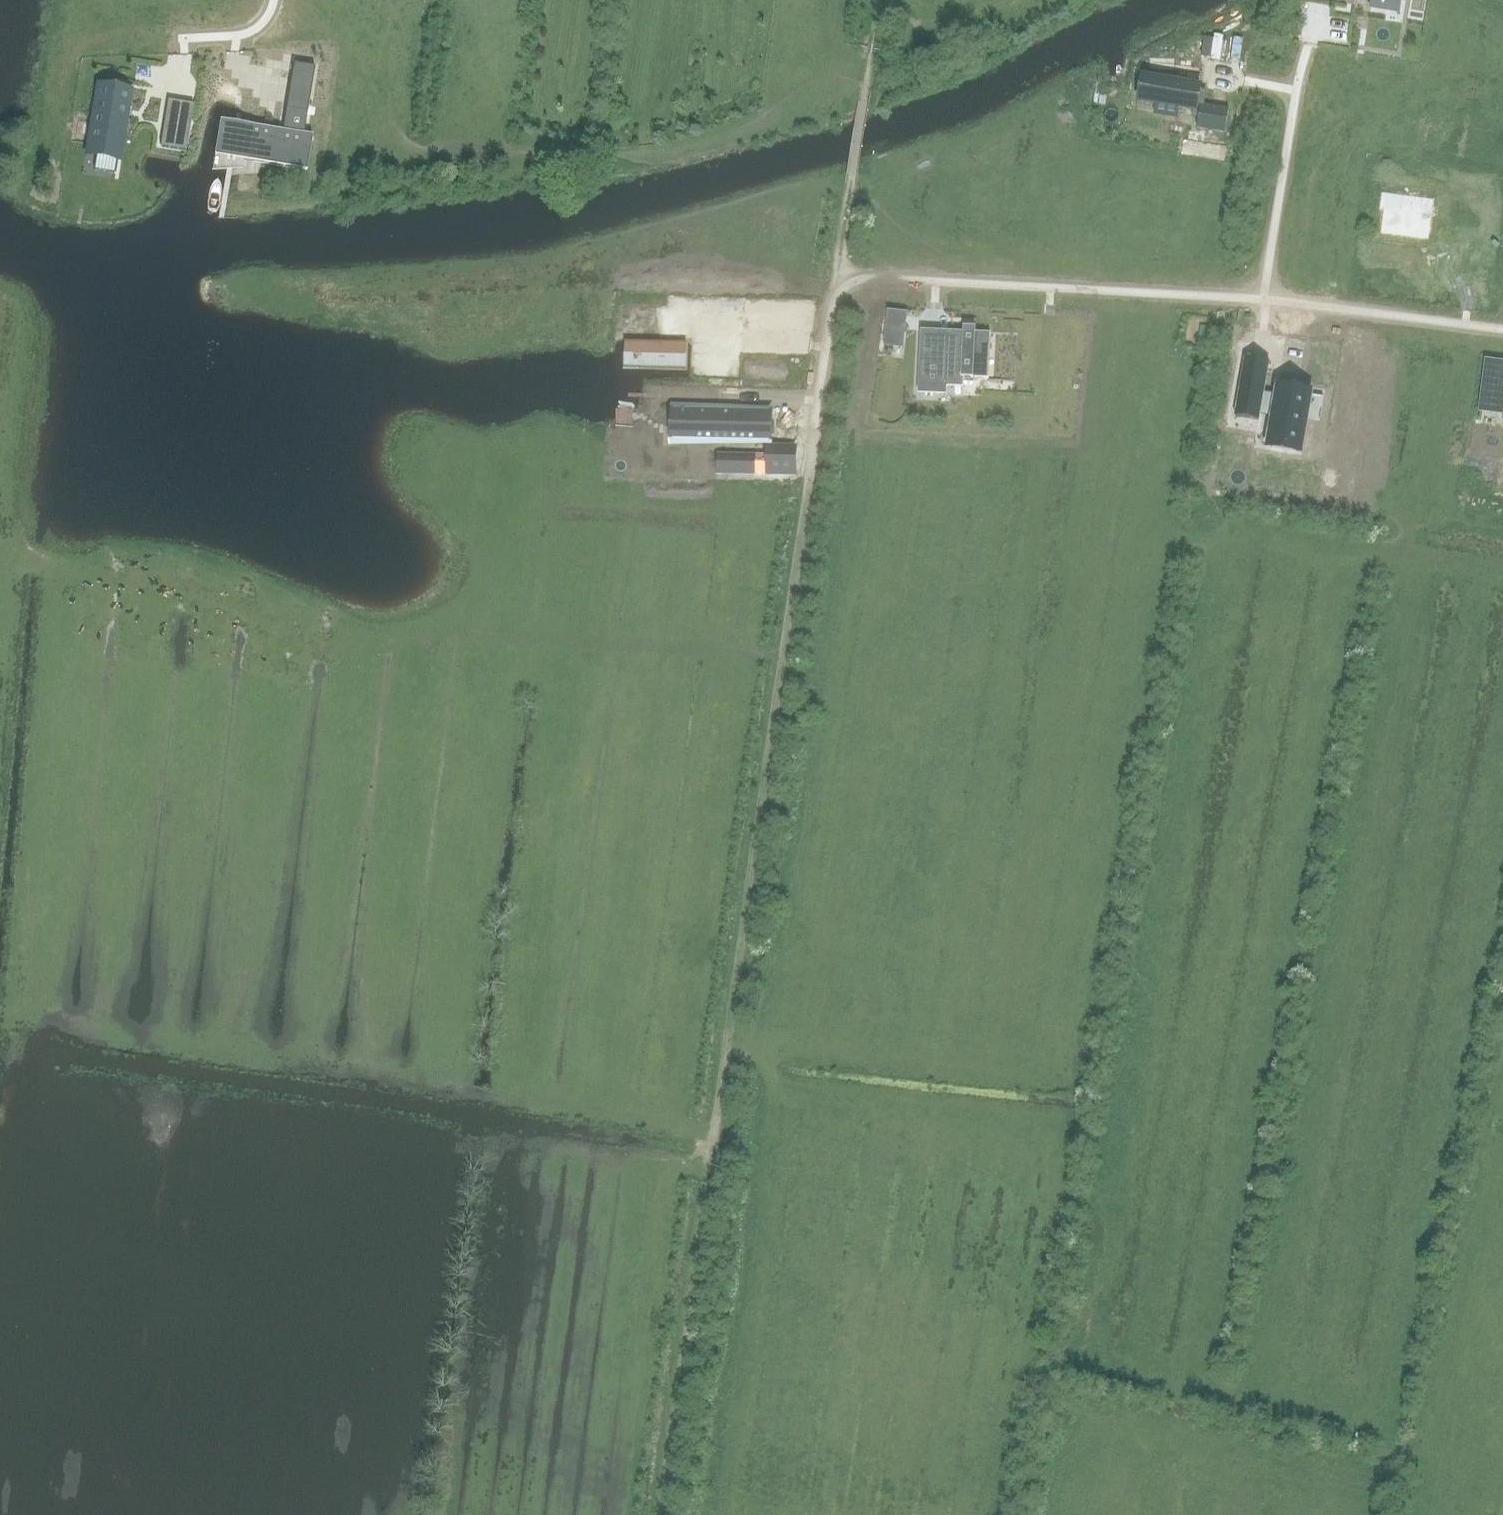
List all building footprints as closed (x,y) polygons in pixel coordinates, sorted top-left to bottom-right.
[(1372,7),(1394,10),(1399,11),(1401,0),(1373,0),(1372,7)] [(313,83),(316,67),(294,63),(292,79),(313,83)] [(1146,77),(1142,101),(1159,104),(1157,113),(1178,116),(1179,107),(1180,108),(1196,110),(1196,115),(1200,116),(1198,127),(1226,132),(1230,110),(1203,106),(1205,92),(1200,92),(1201,87),(1146,77)] [(130,90),(100,85),(97,102),(102,103),(100,113),(95,112),(89,153),(97,154),(95,170),(116,174),(125,122),(121,121),(124,105),(128,105),(130,92),(130,90)] [(230,140),(227,153),(304,166),(303,170),(307,170),(313,135),(305,134),(308,114),(286,111),(283,131),(283,134),(278,133),(278,130),(231,122),(229,139),(230,140)] [(162,141),(187,146),(191,125),(165,121),(162,141)] [(1397,208),(1391,254),(1465,266),(1472,218),(1397,208)] [(858,290),(858,300),(882,301),(882,291),(858,290)] [(908,312),(888,310),(886,328),(906,330),(908,312)] [(921,346),(919,386),(948,387),(964,387),(964,378),(985,379),(989,379),(991,333),(976,333),(977,327),(964,327),(964,332),(949,332),(921,330),(921,346)] [(624,358),(623,368),(638,369),(638,367),(644,368),(685,369),(686,345),(668,344),(668,348),(660,348),(660,344),(626,342),(626,354),(624,354),(624,358)] [(1244,357),(1234,416),(1257,420),(1259,411),(1274,414),(1269,447),(1297,451),(1307,392),(1279,387),(1278,395),(1262,393),(1267,361),(1244,357)] [(1483,396),(1502,398),(1502,388),(1502,387),(1485,385),(1483,396)] [(674,427),(674,440),(684,441),(770,442),(771,410),(674,408),(674,427)] [(719,472),(796,473),(796,447),(769,447),(769,457),(720,456),(719,472)]
